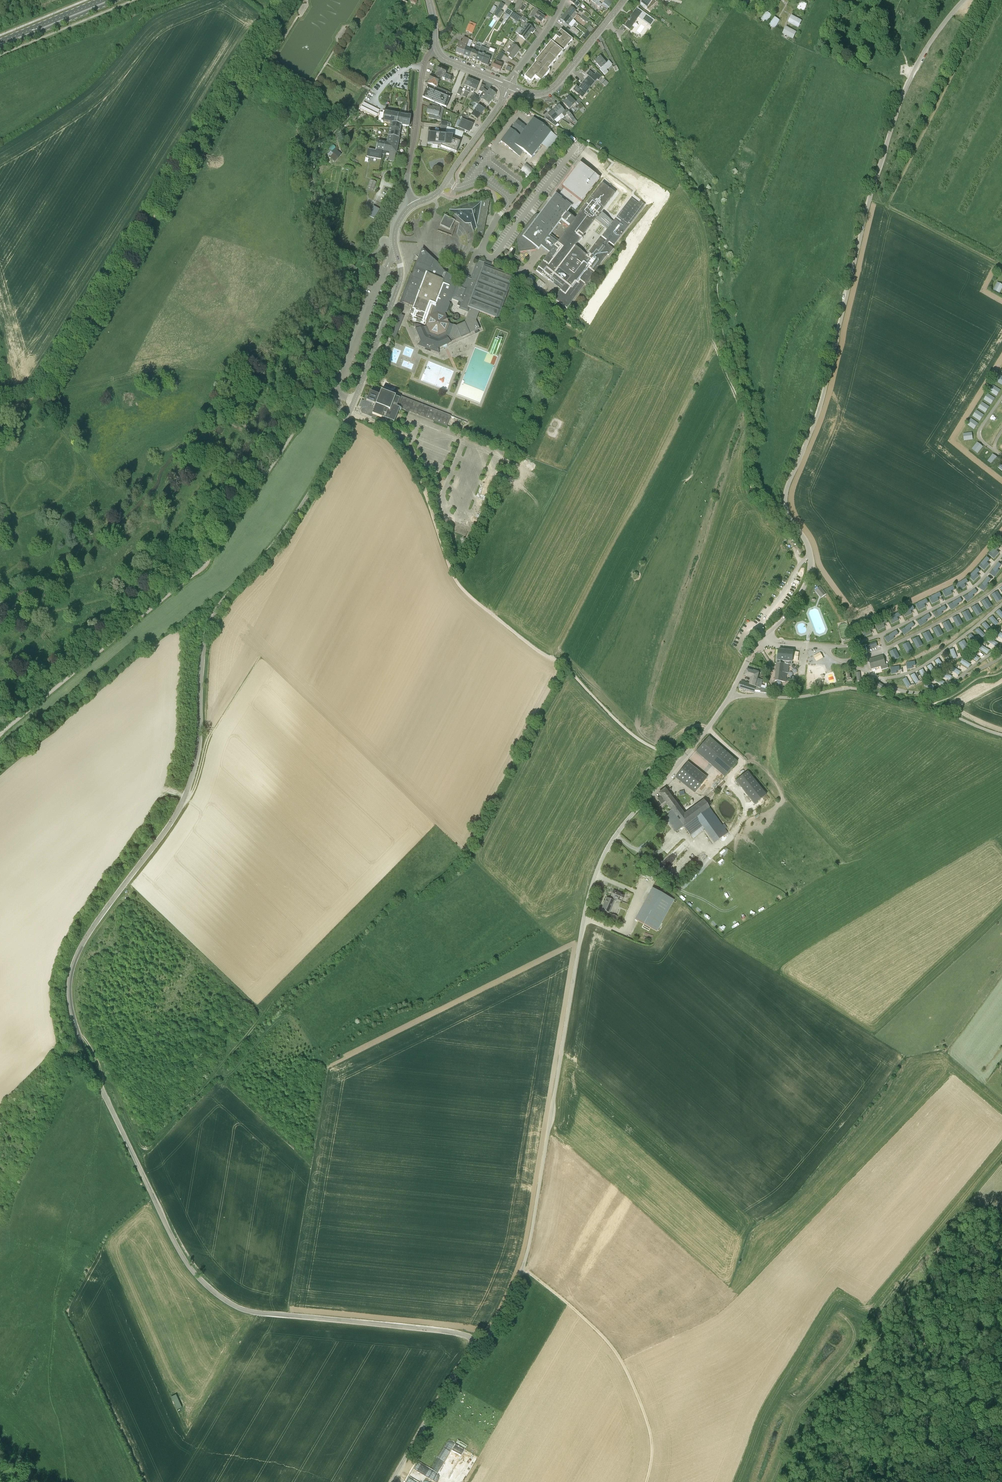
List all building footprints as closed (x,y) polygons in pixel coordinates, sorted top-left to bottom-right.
[(640,4),(645,7),(647,8),(649,4),(652,6),(656,3),(656,2),(656,1),(654,0),(643,0),(640,4)] [(737,4),(745,8),(750,0),(740,0),(737,4)] [(806,6),(801,4),(798,11),(803,14),(806,6)] [(570,7),(565,13),(570,17),(573,20),(576,16),(576,15),(578,13),(575,11),(570,7)] [(534,10),(532,13),(535,16),(534,18),(537,20),(541,23),(544,18),(542,16),(538,13),(539,10),(538,9),(536,8),(534,10)] [(628,21),(625,26),(625,27),(627,28),(630,30),(638,18),(638,17),(641,14),(642,12),(642,11),(637,8),(637,9),(636,10),(630,19),(629,19),(628,21)] [(510,16),(509,17),(513,19),(514,17),(519,20),(521,17),(516,14),(513,12),(510,16)] [(766,12),(761,20),(767,23),(772,15),(766,12)] [(791,15),(788,23),(798,28),(802,20),(800,19),(802,15),(796,12),(794,16),(791,15)] [(570,24),(573,20),(565,13),(560,20),(565,24),(568,26),(570,24)] [(774,17),(769,25),(775,29),(780,20),(774,17)] [(519,34),(518,35),(525,40),(531,33),(532,34),(535,30),(527,24),(523,29),(519,34)] [(466,31),(472,33),(475,27),(469,25),(466,31)] [(786,27),(782,34),(793,39),(797,32),(786,27)] [(533,67),(524,78),(531,83),(535,78),(541,83),(549,72),(549,71),(573,41),(561,31),(535,63),(536,64),(533,67)] [(459,45),(456,53),(462,56),(466,48),(467,45),(469,40),(464,38),(461,43),(460,43),(459,45)] [(466,48),(462,56),(464,56),(464,57),(465,57),(466,57),(469,58),(472,51),(469,49),(472,41),(469,40),(467,45),(466,48)] [(516,53),(517,52),(519,49),(513,44),(507,52),(511,54),(509,57),(512,59),(516,53),(517,53),(516,53)] [(472,51),(469,58),(472,60),(473,60),(474,60),(475,61),(478,53),(481,47),(476,45),(476,46),(475,45),(472,51)] [(478,53),(475,61),(476,61),(477,62),(478,62),(482,63),(485,56),(486,53),(487,52),(487,51),(488,49),(481,46),(481,47),(478,53)] [(485,56),(482,63),(486,65),(487,66),(488,64),(490,61),(492,62),(495,54),(487,51),(487,52),(486,53),(485,56)] [(597,59),(595,61),(600,68),(605,63),(600,57),(598,58),(597,59)] [(495,61),(492,67),(500,71),(503,64),(499,63),(501,60),(497,58),(495,61)] [(606,69),(612,65),(608,61),(606,63),(600,68),(599,69),(602,73),(603,72),(605,75),(608,72),(606,69)] [(441,77),(451,82),(453,77),(445,74),(447,70),(446,70),(446,68),(445,68),(444,69),(439,66),(435,75),(434,77),(440,80),(441,77)] [(586,79),(583,82),(590,87),(597,79),(598,80),(601,76),(597,72),(594,75),(593,74),(589,71),(586,74),(587,75),(584,78),(586,79)] [(434,77),(435,75),(431,73),(427,83),(426,83),(427,83),(437,87),(440,80),(434,77)] [(468,92),(473,80),(467,78),(463,88),(465,89),(463,96),(466,97),(468,92)] [(473,80),(468,92),(469,92),(470,91),(474,92),(476,91),(479,83),(473,80)] [(576,86),(573,90),(577,93),(582,97),(585,94),(585,93),(590,87),(583,82),(582,84),(583,84),(579,89),(578,88),(578,87),(576,86)] [(437,87),(427,83),(430,85),(429,88),(428,88),(424,98),(436,103),(435,104),(437,105),(438,104),(445,106),(448,100),(447,99),(448,97),(449,97),(451,93),(437,87)] [(482,92),(492,99),(496,94),(490,89),(488,92),(484,88),(485,86),(482,84),(479,90),(482,92)] [(489,104),(492,99),(482,92),(479,97),(476,95),(474,98),(479,102),(481,99),(482,100),(489,104)] [(576,103),(572,100),(569,96),(565,100),(566,101),(563,103),(569,109),(576,103)] [(475,105),(473,108),(475,110),(481,115),(481,114),(482,113),(485,110),(478,105),(477,107),(475,105)] [(559,106),(553,111),(559,117),(562,114),(564,117),(567,115),(566,114),(568,112),(567,110),(564,112),(559,106)] [(436,108),(432,107),(432,108),(428,107),(427,114),(430,114),(430,116),(434,117),(434,115),(438,116),(440,109),(436,108)] [(475,110),(471,115),(477,120),(480,117),(480,116),(481,115),(475,110)] [(549,116),(546,119),(555,126),(558,124),(557,123),(555,120),(559,117),(553,111),(548,115),(549,116)] [(409,127),(411,116),(383,112),(383,113),(384,113),(382,121),(381,121),(381,122),(391,125),(391,124),(401,125),(409,127)] [(457,130),(460,132),(463,133),(464,132),(464,131),(467,132),(469,133),(471,129),(473,125),(468,123),(466,122),(467,120),(463,118),(462,120),(461,120),(460,121),(458,127),(457,128),(458,128),(458,129),(457,130)] [(517,121),(501,142),(503,143),(520,156),(524,151),(532,157),(541,144),(551,131),(533,118),(526,128),(517,121)] [(391,124),(391,127),(395,128),(395,133),(400,134),(401,125),(391,124)] [(391,127),(389,136),(399,138),(400,134),(395,133),(395,128),(391,127)] [(428,133),(427,144),(441,146),(451,149),(450,151),(451,151),(451,150),(456,152),(457,148),(458,148),(460,142),(448,138),(448,139),(444,138),(445,135),(428,133)] [(389,136),(388,143),(397,145),(399,138),(389,136)] [(368,149),(367,154),(370,154),(369,157),(381,159),(382,153),(383,153),(384,151),(385,143),(378,142),(376,149),(376,151),(368,149)] [(387,144),(385,143),(384,151),(383,153),(385,154),(386,153),(389,154),(390,151),(391,147),(387,146),(387,144)] [(394,162),(397,145),(388,143),(387,144),(387,146),(391,147),(390,151),(389,154),(388,160),(394,162)] [(334,153),(338,158),(342,154),(337,149),(336,150),(335,149),(332,152),(334,153)] [(338,158),(334,153),(330,157),(335,161),(338,158)] [(559,189),(563,191),(558,198),(555,195),(539,216),(536,217),(518,240),(520,251),(534,249),(536,247),(539,249),(541,246),(549,253),(538,268),(539,268),(536,271),(548,280),(549,280),(561,289),(554,298),(567,308),(582,288),(585,284),(586,285),(595,273),(594,272),(608,254),(609,255),(613,249),(608,245),(611,241),(615,244),(636,217),(628,211),(625,216),(620,213),(613,223),(601,215),(600,215),(599,214),(615,193),(602,183),(575,219),(574,219),(566,213),(569,209),(572,211),(595,180),(577,166),(559,189)] [(450,208),(449,209),(450,211),(452,213),(454,214),(471,227),(472,228),(473,229),(474,230),(476,231),(476,234),(477,234),(483,236),(485,226),(488,209),(490,199),(481,201),(455,208),(453,208),(450,208)] [(369,215),(375,219),(380,209),(374,206),(369,215)] [(450,230),(455,220),(445,216),(440,225),(450,230)] [(413,275),(403,302),(413,305),(410,313),(419,316),(427,319),(425,325),(426,327),(424,327),(417,325),(414,325),(416,329),(421,341),(417,345),(425,348),(431,350),(439,353),(439,348),(451,343),(451,342),(455,340),(446,332),(450,324),(450,323),(445,313),(447,312),(450,304),(449,302),(451,301),(452,299),(451,299),(457,284),(454,283),(451,277),(452,277),(452,276),(450,275),(446,273),(444,271),(442,268),(439,265),(438,264),(426,253),(420,259),(418,262),(417,262),(412,275),(413,275)] [(450,324),(446,332),(455,340),(461,337),(461,338),(470,334),(470,333),(480,329),(476,320),(480,311),(498,318),(501,309),(506,311),(515,288),(510,286),(513,276),(511,276),(509,275),(494,269),(495,265),(493,264),(494,264),(492,263),(492,264),(485,261),(478,258),(476,263),(470,279),(465,278),(464,282),(465,282),(464,286),(457,284),(451,299),(452,299),(458,302),(457,305),(460,306),(460,307),(461,307),(461,309),(469,312),(465,322),(456,326),(450,323),(450,324)] [(401,314),(402,311),(399,310),(391,330),(390,330),(389,331),(390,332),(389,335),(395,338),(404,316),(401,314)] [(383,392),(400,398),(397,406),(400,408),(447,426),(451,416),(401,396),(401,395),(384,389),(383,392)] [(381,391),(379,395),(370,392),(368,397),(366,396),(361,408),(363,409),(364,411),(363,414),(376,419),(377,416),(382,418),(382,417),(394,422),(400,408),(397,406),(400,398),(383,392),(381,391)] [(990,553),(993,555),(997,551),(999,548),(996,545),(990,553)] [(980,564),(983,567),(987,562),(990,559),(987,557),(980,564)] [(992,571),(995,573),(996,572),(998,569),(1001,565),(998,562),(993,570),(992,571)] [(970,575),(973,578),(977,574),(980,571),(977,568),(970,575)] [(982,585),(985,587),(987,584),(991,579),(988,577),(982,585)] [(958,583),(959,587),(964,584),(968,582),(966,579),(958,583)] [(820,586),(815,590),(822,598),(826,594),(820,586)] [(967,595),(970,598),(973,595),(977,592),(975,589),(967,595)] [(1001,597),(997,591),(992,595),(995,600),(1001,597)] [(952,603),(954,606),(957,604),(962,601),(960,598),(952,603)] [(981,602),(985,607),(990,604),(987,598),(981,602)] [(972,608),(976,613),(981,610),(977,604),(972,608)] [(936,611),(938,614),(942,612),(947,609),(944,606),(936,611)] [(962,613),(966,619),(971,616),(968,610),(962,613)] [(920,619),(922,623),(926,620),(931,617),(929,614),(920,619)] [(952,619),(956,625),(961,622),(958,616),(952,619)] [(943,624),(946,630),(951,627),(948,621),(943,624)] [(904,628),(906,631),(910,629),(914,625),(912,622),(904,628)] [(933,629),(936,635),(942,632),(938,626),(933,629)] [(888,636),(890,639),(893,637),(898,634),(896,630),(888,636)] [(923,634),(926,640),(932,637),(928,631),(923,634)] [(913,640),(916,646),(921,643),(918,637),(913,640)] [(959,643),(962,649),(968,646),(964,640),(959,643)] [(903,645),(906,651),(912,648),(908,642),(903,645)] [(792,665),(794,650),(778,649),(775,681),(786,682),(787,673),(788,673),(788,664),(792,665)] [(890,652),(893,658),(898,655),(895,649),(890,652)] [(881,670),(888,668),(887,664),(885,665),(883,655),(869,659),(871,669),(880,666),(881,670)] [(750,684),(749,684),(761,687),(763,680),(760,679),(757,678),(759,672),(753,670),(753,671),(747,669),(745,675),(751,677),(750,684)] [(885,686),(878,681),(876,685),(883,689),(885,686)] [(767,689),(761,687),(749,684),(750,684),(741,682),(739,688),(754,693),(755,692),(767,693),(767,689)] [(736,761),(709,738),(696,753),(724,776),(736,761)] [(675,776),(694,792),(707,777),(706,776),(687,761),(675,776)] [(747,772),(736,780),(754,804),(763,797),(766,795),(747,771),(747,772)] [(667,804),(673,800),(665,789),(659,793),(661,796),(658,799),(661,804),(665,801),(667,804)] [(668,821),(681,811),(673,800),(667,804),(671,810),(668,812),(670,814),(665,817),(668,821)] [(728,833),(709,807),(704,800),(684,814),(681,811),(668,821),(676,832),(684,826),(690,835),(693,839),(705,830),(714,843),(728,833)] [(674,900),(652,888),(635,919),(657,931),(674,900)] [(615,899),(621,901),(624,895),(613,890),(611,897),(612,898),(615,899)] [(609,913),(615,899),(612,898),(611,900),(606,898),(601,910),(609,913)] [(182,1406),(176,1394),(170,1396),(177,1409),(182,1406)]
